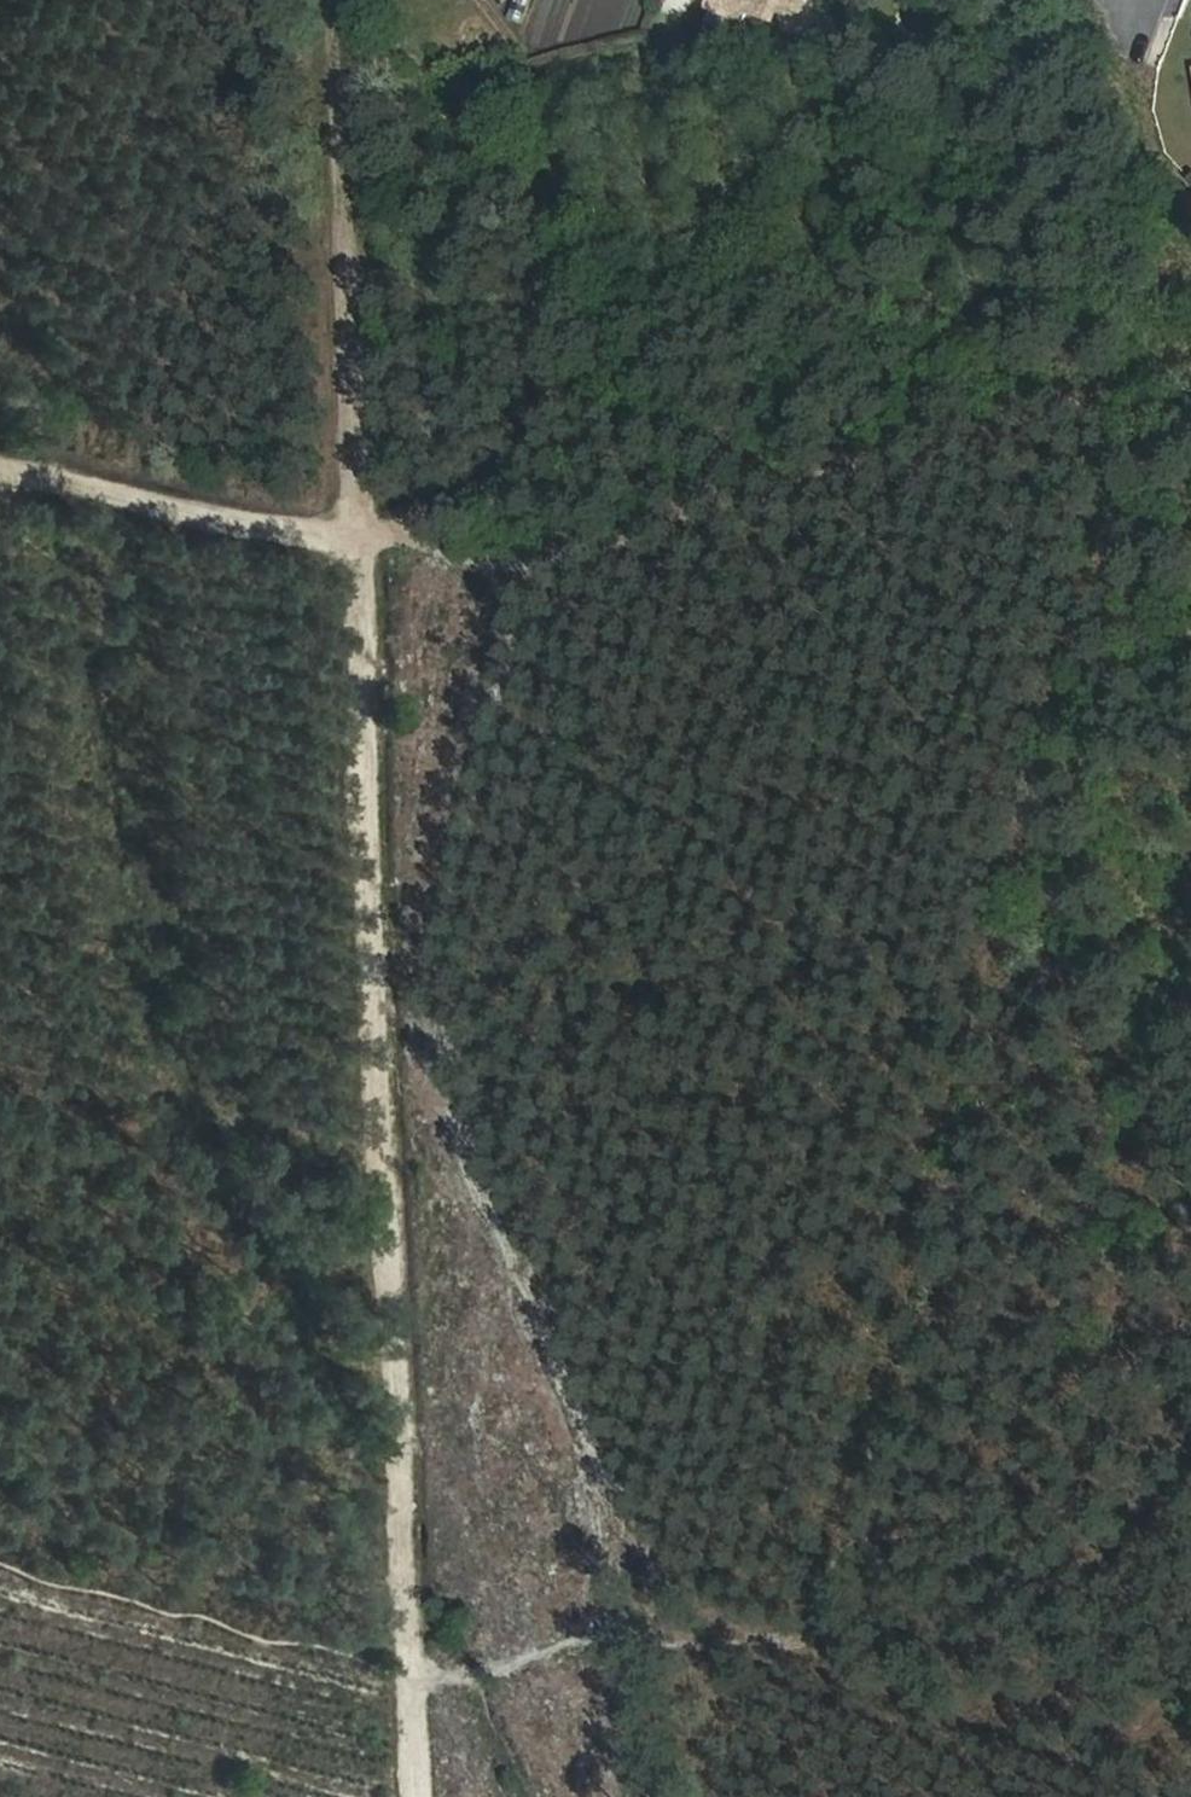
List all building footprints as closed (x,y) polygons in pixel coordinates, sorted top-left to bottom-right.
[(530,0),(516,0),(511,16),(523,21),(530,0)] [(764,0),(708,0),(706,6),(740,18),(744,9),(758,14),(764,0)] [(758,14),(765,16),(771,0),(764,0),(758,14)]
